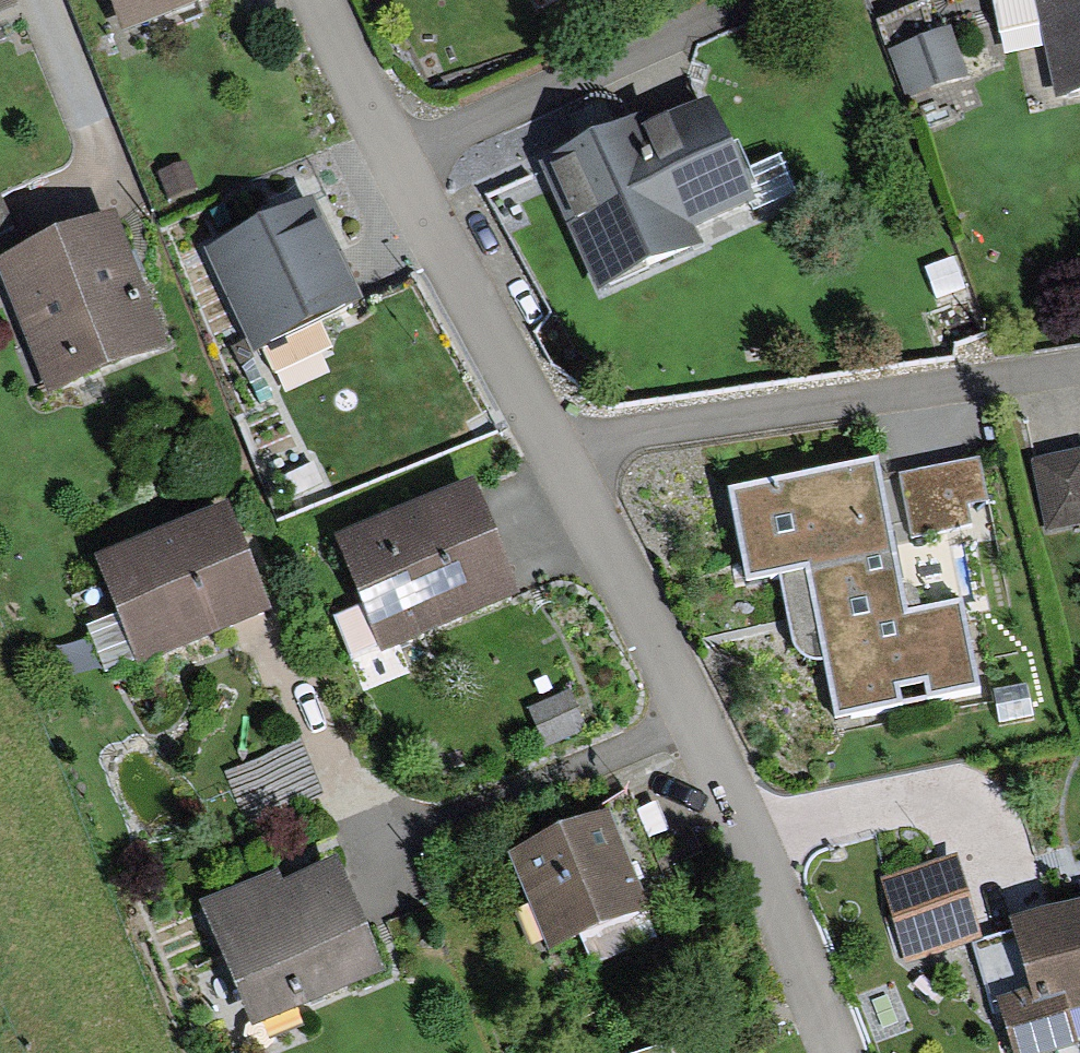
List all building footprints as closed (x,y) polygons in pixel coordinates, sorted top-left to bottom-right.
[(16,0),(0,0),(0,16),(19,9),(16,0)] [(121,37),(215,0),(106,0),(121,37)] [(1079,96),(1079,0),(1038,0),(1058,101),(1079,96)] [(879,24),(909,102),(971,79),(952,29),(936,35),(924,6),(879,24)] [(697,231),(755,204),(709,105),(643,136),(638,126),(542,170),(601,297),(706,249),(697,231)] [(16,229),(2,194),(0,195),(0,235),(16,229)] [(205,255),(253,359),(364,307),(316,204),(205,255)] [(170,351),(116,218),(0,265),(0,281),(48,400),(170,351)] [(1047,537),(1079,529),(1079,454),(1030,466),(1047,537)] [(979,461),(899,476),(912,541),(973,529),(969,509),(988,505),(979,461)] [(910,616),(880,465),(727,495),(746,588),(806,576),(835,723),(981,695),(963,605),(910,616)] [(382,657),(520,600),(473,485),(334,543),(382,657)] [(139,672),(271,619),(227,510),(95,563),(139,672)] [(1027,686),(992,693),(999,728),(1034,721),(1027,686)] [(323,799),(301,743),(225,773),(247,829),(323,799)] [(508,860),(549,955),(650,912),(610,817),(508,860)] [(881,880),(907,967),(973,947),(983,944),(957,857),(881,880)] [(385,981),(338,866),(283,889),(278,876),(200,908),(252,1035),(385,981)] [(1011,927),(1013,936),(1031,994),(999,1004),(1000,1007),(1013,1052),(1068,1052),(1079,1050),(1070,1017),(1079,1015),(1079,906),(1011,927)] [(1031,994),(1013,936),(983,944),(973,947),(992,1009),(1000,1007),(999,1004),(1031,994)]
